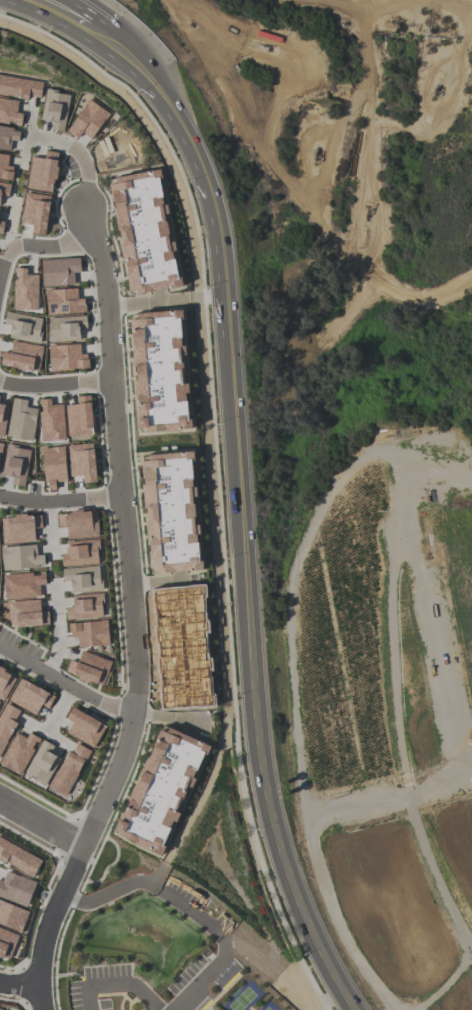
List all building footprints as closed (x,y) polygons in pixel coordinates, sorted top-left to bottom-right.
[(7,97),(0,96),(0,75),(43,83),(41,98),(29,96),(28,100),(20,99),(21,98),(7,96),(7,97)] [(64,132),(51,130),(53,122),(42,120),(47,89),(58,91),(58,94),(70,96),(64,132)] [(9,125),(0,123),(0,99),(19,102),(17,113),(23,114),(21,127),(17,126),(17,123),(9,122),(9,125)] [(110,114),(106,121),(105,121),(92,140),(83,133),(79,139),(75,136),(74,137),(67,132),(86,104),(89,99),(110,114)] [(10,151),(0,150),(0,126),(14,128),(14,131),(20,132),(19,142),(12,140),(10,151)] [(53,193),(27,189),(32,157),(46,159),(47,151),(60,153),(57,167),(59,168),(57,180),(55,180),(53,193)] [(13,181),(0,179),(0,153),(10,155),(8,166),(14,167),(13,172),(14,172),(13,181)] [(110,179),(161,170),(163,179),(161,179),(164,197),(163,198),(164,205),(168,205),(170,214),(166,215),(168,225),(170,224),(172,232),(170,232),(171,237),(169,237),(170,243),(175,242),(177,251),(173,252),(175,259),(176,259),(179,278),(182,277),(184,286),(133,296),(132,291),(131,291),(128,273),(129,273),(127,261),(125,262),(122,245),(123,244),(121,231),(119,231),(116,215),(117,214),(115,202),(113,202),(110,185),(111,185),(110,179)] [(2,196),(0,207),(0,182),(11,184),(9,197),(2,196)] [(46,235),(32,233),(33,225),(21,223),(26,192),(51,196),(50,202),(51,202),(50,211),(51,211),(50,218),(49,218),(46,235)] [(75,285),(43,287),(42,261),(80,259),(81,272),(74,273),(75,285)] [(38,311),(14,310),(15,281),(18,281),(18,273),(15,273),(15,268),(28,268),(28,275),(39,275),(38,311)] [(87,313),(55,315),(48,316),(46,290),(54,289),(54,290),(78,289),(78,299),(85,299),(85,304),(86,304),(87,313)] [(131,314),(183,310),(184,319),(181,320),(183,338),(182,338),(182,346),(186,346),(187,355),(184,355),(184,366),(186,366),(187,372),(185,373),(185,378),(184,378),(184,384),(189,384),(190,393),(186,394),(187,401),(188,401),(189,420),(192,419),(193,429),(180,430),(180,431),(163,432),(163,431),(142,433),(141,428),(140,429),(139,418),(140,418),(139,398),(137,398),(136,380),(138,380),(137,367),(135,367),(133,350),(135,350),(134,337),(132,338),(131,320),(132,320),(131,314)] [(41,343),(10,338),(12,326),(4,325),(7,312),(43,319),(41,331),(43,332),(41,343)] [(81,341),(49,343),(49,331),(51,331),(50,318),(87,316),(88,328),(80,329),(81,341)] [(40,372),(26,370),(26,371),(17,369),(17,368),(1,365),(3,352),(11,353),(13,341),(44,347),(40,372)] [(90,368),(58,370),(58,371),(51,372),(49,345),(56,345),(56,346),(81,344),(82,355),(88,354),(88,359),(89,359),(90,368)] [(93,435),(69,437),(66,405),(78,405),(78,397),(92,396),(94,428),(93,428),(93,435)] [(33,441),(7,436),(14,398),(28,401),(26,408),(38,410),(33,441)] [(66,440),(42,441),(40,412),(43,412),(42,405),(39,405),(39,400),(51,399),(52,406),(64,405),(66,440)] [(4,436),(0,435),(0,404),(10,406),(4,436)] [(25,487),(12,485),(14,477),(3,475),(8,444),(19,446),(19,448),(31,450),(25,487)] [(97,483),(84,484),(83,476),(71,477),(68,446),(93,444),(94,449),(95,449),(95,457),(96,457),(97,466),(96,466),(97,483)] [(68,481),(56,482),(57,490),(49,491),(48,483),(45,483),(43,449),(65,447),(68,481)] [(194,452),(195,461),(193,461),(194,480),(193,480),(194,488),(197,487),(197,497),(195,497),(196,507),(197,507),(198,515),(196,515),(196,519),(195,520),(196,525),(200,525),(201,535),(198,535),(198,543),(199,543),(201,561),(203,561),(204,570),(152,574),(152,569),(151,569),(150,552),(151,552),(150,540),(148,540),(147,522),(149,522),(148,509),(145,509),(144,492),(146,492),(145,479),(144,479),(142,461),(144,461),(144,456),(194,452)] [(97,511),(57,513),(58,527),(66,527),(67,539),(98,537),(97,511)] [(41,528),(41,515),(1,516),(2,543),(34,542),(34,528),(41,528)] [(98,564),(97,541),(65,542),(66,554),(61,554),(61,566),(98,564)] [(36,555),(35,545),(0,547),(1,570),(44,568),(43,555),(36,555)] [(62,569),(64,593),(101,590),(99,566),(62,569)] [(4,599),(40,597),(39,585),(45,585),(45,573),(3,574),(4,599)] [(160,709),(154,588),(205,585),(211,706),(160,709)] [(102,618),(102,594),(72,595),(72,607),(66,607),(66,619),(102,618)] [(48,612),(40,612),(40,600),(9,601),(10,626),(49,625),(48,612)] [(109,646),(108,621),(68,623),(69,636),(77,636),(77,647),(109,646)] [(65,673),(103,686),(111,661),(81,651),(77,663),(69,660),(65,673)] [(3,701),(15,677),(0,669),(0,699),(3,701)] [(7,701),(35,716),(41,705),(48,709),(55,696),(20,678),(7,701)] [(17,723),(14,721),(20,711),(6,703),(0,713),(0,754),(17,723)] [(105,724),(71,708),(66,719),(72,721),(66,734),(94,748),(105,724)] [(117,837),(157,725),(204,742),(180,813),(176,812),(161,853),(117,837)] [(40,738),(29,733),(26,738),(15,733),(0,762),(0,766),(20,777),(40,738)] [(48,784),(59,757),(50,754),(53,745),(40,740),(26,775),(48,784)] [(50,789),(67,796),(88,749),(71,742),(50,789)] [(33,878),(42,859),(0,838),(0,861),(33,878)] [(36,883),(6,871),(2,882),(0,881),(0,897),(26,908),(36,883)] [(29,912),(0,901),(0,925),(21,933),(29,912)] [(9,960),(19,936),(0,928),(0,957),(9,960)]
